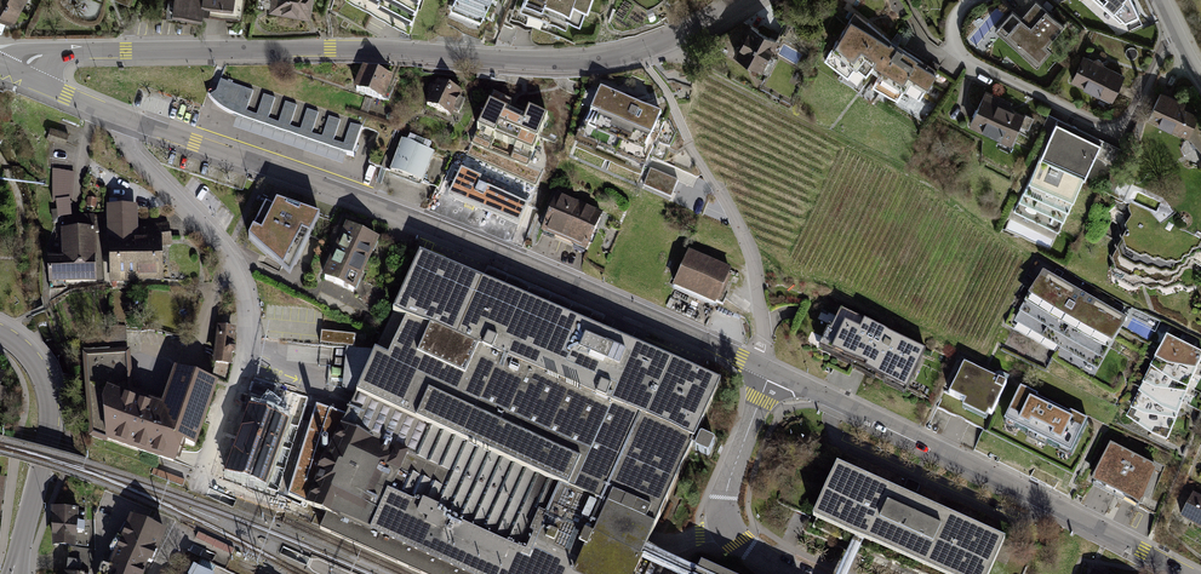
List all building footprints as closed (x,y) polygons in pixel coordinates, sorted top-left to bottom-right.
[(14,24),(28,0),(0,0),(0,17),(14,24)] [(201,20),(203,12),(204,0),(174,0),(171,15),(201,20)] [(203,12),(243,18),(246,0),(204,0),(203,12)] [(269,11),(310,19),(314,0),(271,0),(269,11)] [(346,1),(412,33),(426,0),(346,0),(346,1)] [(446,22),(481,36),(495,0),(455,0),(446,22)] [(508,13),(571,39),(586,0),(513,0),(508,13)] [(1132,0),(1080,0),(1098,17),(1106,9),(1121,23),(1139,15),(1132,0)] [(1038,2),(1009,34),(1042,64),(1054,52),(1046,45),(1064,25),(1038,2)] [(938,68),(854,14),(826,58),(848,76),(858,65),(866,72),(878,61),(886,66),(874,85),(897,100),(906,89),(919,97),(938,68)] [(749,23),(732,52),(761,69),(778,40),(749,23)] [(1125,77),(1087,57),(1074,82),(1113,101),(1125,77)] [(372,70),(365,67),(356,90),(388,102),(393,89),(387,87),(391,77),(384,74),(384,73),(373,69),(372,70)] [(253,90),(220,79),(215,94),(209,99),(213,103),(217,107),(222,111),(228,114),(352,157),(362,128),(350,124),(343,145),(333,141),(340,120),(329,116),(322,137),(311,134),(318,113),(307,109),(300,130),(289,126),(296,105),(285,102),(278,122),(268,119),(275,98),(264,94),(256,115),(246,111),(253,90)] [(396,79),(366,161),(380,167),(410,84),(396,79)] [(460,97),(437,87),(426,110),(450,120),(452,115),(458,117),(465,104),(458,101),(460,97)] [(666,119),(600,89),(575,143),(641,173),(666,119)] [(1029,113),(987,92),(973,119),(1015,140),(1029,113)] [(548,116),(492,93),(472,142),(528,165),(548,116)] [(1200,113),(1163,95),(1152,118),(1189,136),(1196,121),(1200,113)] [(367,114),(372,99),(365,97),(360,111),(367,114)] [(1117,153),(1043,117),(1037,132),(1045,137),(1037,154),(1085,177),(1096,179),(1107,174),(1117,153)] [(1196,121),(1189,136),(1200,149),(1200,124),(1196,121)] [(68,133),(50,127),(47,138),(64,144),(68,133)] [(407,142),(402,140),(391,170),(422,182),(434,152),(429,150),(431,143),(410,135),(407,142)] [(1069,211),(1085,177),(1037,154),(1020,187),(1069,211)] [(482,174),(461,164),(448,192),(519,220),(528,201),(480,179),(482,174)] [(74,171),(50,167),(52,201),(55,201),(57,217),(70,215),(69,199),(71,199),(74,171)] [(680,182),(653,171),(646,186),(673,197),(680,182)] [(1049,251),(1069,211),(1020,187),(1000,227),(1049,251)] [(604,218),(557,198),(542,233),(589,253),(604,218)] [(319,216),(272,200),(270,204),(263,201),(244,235),(296,265),(299,259),(310,236),(319,216)] [(1120,200),(1104,236),(1113,241),(1113,249),(1108,258),(1112,266),(1110,271),(1112,279),(1133,291),(1141,287),(1151,293),(1160,289),(1165,292),(1179,288),(1188,292),(1195,289),(1200,277),(1200,270),(1191,265),(1200,243),(1200,238),(1120,200)] [(106,203),(107,244),(138,244),(137,227),(137,202),(106,203)] [(138,244),(107,244),(108,287),(162,286),(161,248),(171,248),(171,226),(137,227),(138,244)] [(381,242),(348,227),(322,283),(356,299),(381,242)] [(94,231),(60,232),(61,259),(47,259),(48,286),(97,284),(94,231)] [(721,381),(420,253),(393,313),(356,394),(352,404),(307,504),(465,573),(634,573),(641,559),(647,547),(651,537),(655,527),(694,440),(721,381)] [(691,256),(676,291),(718,308),(733,274),(691,256)] [(1129,320),(1042,272),(1015,321),(1102,369),(1129,320)] [(923,349),(808,295),(797,317),(789,334),(905,388),(923,349)] [(324,326),(322,338),(356,344),(357,331),(324,326)] [(125,327),(107,328),(108,344),(127,343),(125,327)] [(230,368),(236,331),(219,329),(214,366),(230,368)] [(1197,361),(1162,345),(1126,417),(1150,434),(1166,443),(1197,361)] [(153,433),(164,400),(131,389),(128,350),(83,354),(90,436),(175,464),(179,452),(182,443),(153,433)] [(1011,386),(963,363),(949,392),(997,415),(1011,386)] [(175,370),(164,400),(153,433),(182,443),(196,448),(217,385),(175,370)] [(1089,419),(1023,389),(1008,423),(1074,453),(1089,419)] [(248,404),(225,473),(265,486),(288,419),(273,414),(280,405),(270,396),(260,408),(248,404)] [(313,418),(307,416),(299,442),(305,444),(313,418)] [(1158,470),(1109,447),(1093,481),(1142,504),(1158,470)] [(837,464),(813,518),(854,536),(865,541),(938,573),(989,573),(1005,539),(837,464)] [(185,481),(154,469),(151,475),(183,487),(185,481)] [(1193,490),(1180,515),(1200,526),(1200,494),(1193,490)] [(76,512),(53,511),(52,547),(75,548),(76,530),(76,512)] [(164,531),(130,518),(124,533),(113,561),(144,573),(149,561),(152,563),(164,531)] [(234,549),(199,532),(197,539),(231,555),(234,549)] [(865,541),(854,536),(837,573),(850,573),(865,541)] [(641,559),(673,573),(696,573),(698,569),(647,547),(641,559)] [(68,548),(65,573),(91,573),(93,550),(68,548)] [(144,573),(113,561),(108,573),(144,573)] [(701,563),(698,569),(696,573),(727,573),(701,563)] [(196,565),(191,573),(215,573),(196,565)] [(1095,566),(1091,573),(1111,573),(1095,566)]
